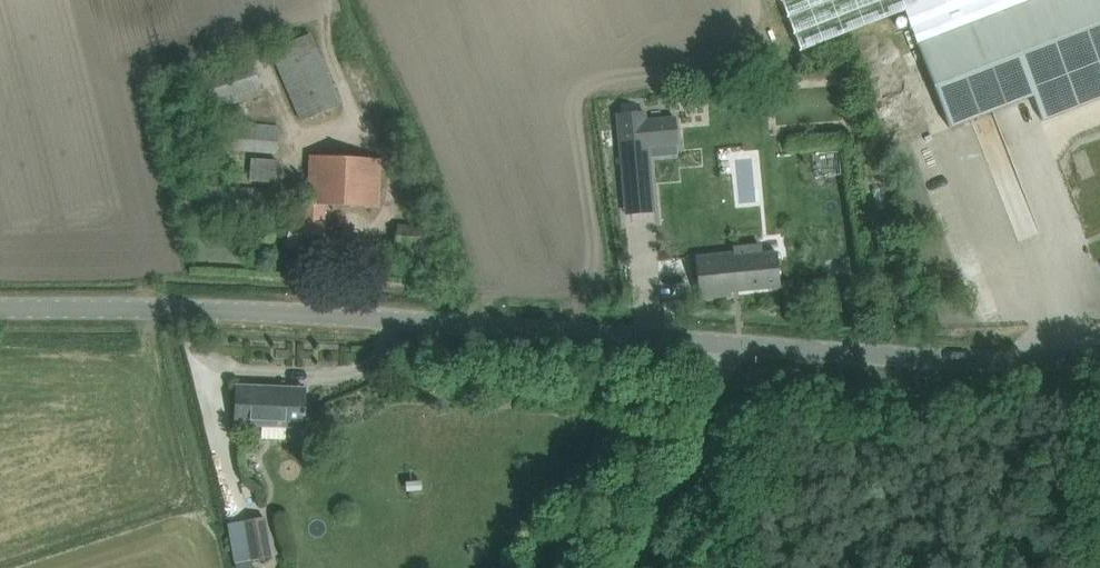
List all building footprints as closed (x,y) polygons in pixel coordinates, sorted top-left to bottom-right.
[(801,51),(904,11),(949,128),(1033,96),(1042,120),(1099,98),(1099,0),(781,0),(801,51)] [(303,123),(341,106),(313,33),(274,50),(303,123)] [(204,73),(214,110),(264,96),(255,58),(204,73)] [(617,115),(616,115),(616,117),(623,187),(651,185),(649,158),(649,157),(648,146),(676,144),(677,144),(674,117),(646,119),(645,113),(644,113),(644,112),(643,112),(643,115),(642,115),(618,117),(618,114),(617,114),(617,115)] [(718,114),(723,204),(766,202),(762,112),(718,114)] [(277,154),(279,127),(234,123),(232,151),(277,154)] [(294,153),(293,174),(303,174),(303,153),(294,153)] [(1088,183),(1099,179),(1099,173),(1094,154),(1080,159),(1088,183)] [(379,207),(381,158),(311,155),(308,203),(303,203),(301,223),(288,222),(286,247),(323,249),(325,205),(379,207)] [(276,183),(278,160),(251,158),(250,181),(276,183)] [(273,215),(275,189),(186,184),(184,211),(273,215)] [(425,248),(427,228),(398,225),(396,245),(425,248)] [(780,286),(777,252),(761,253),(760,245),(734,248),(735,253),(695,257),(699,297),(731,294),(731,291),(780,286)] [(304,410),(304,397),(287,396),(287,387),(236,385),(235,425),(304,428),(305,410),(304,410)] [(236,563),(272,557),(266,517),(229,523),(236,563)]
